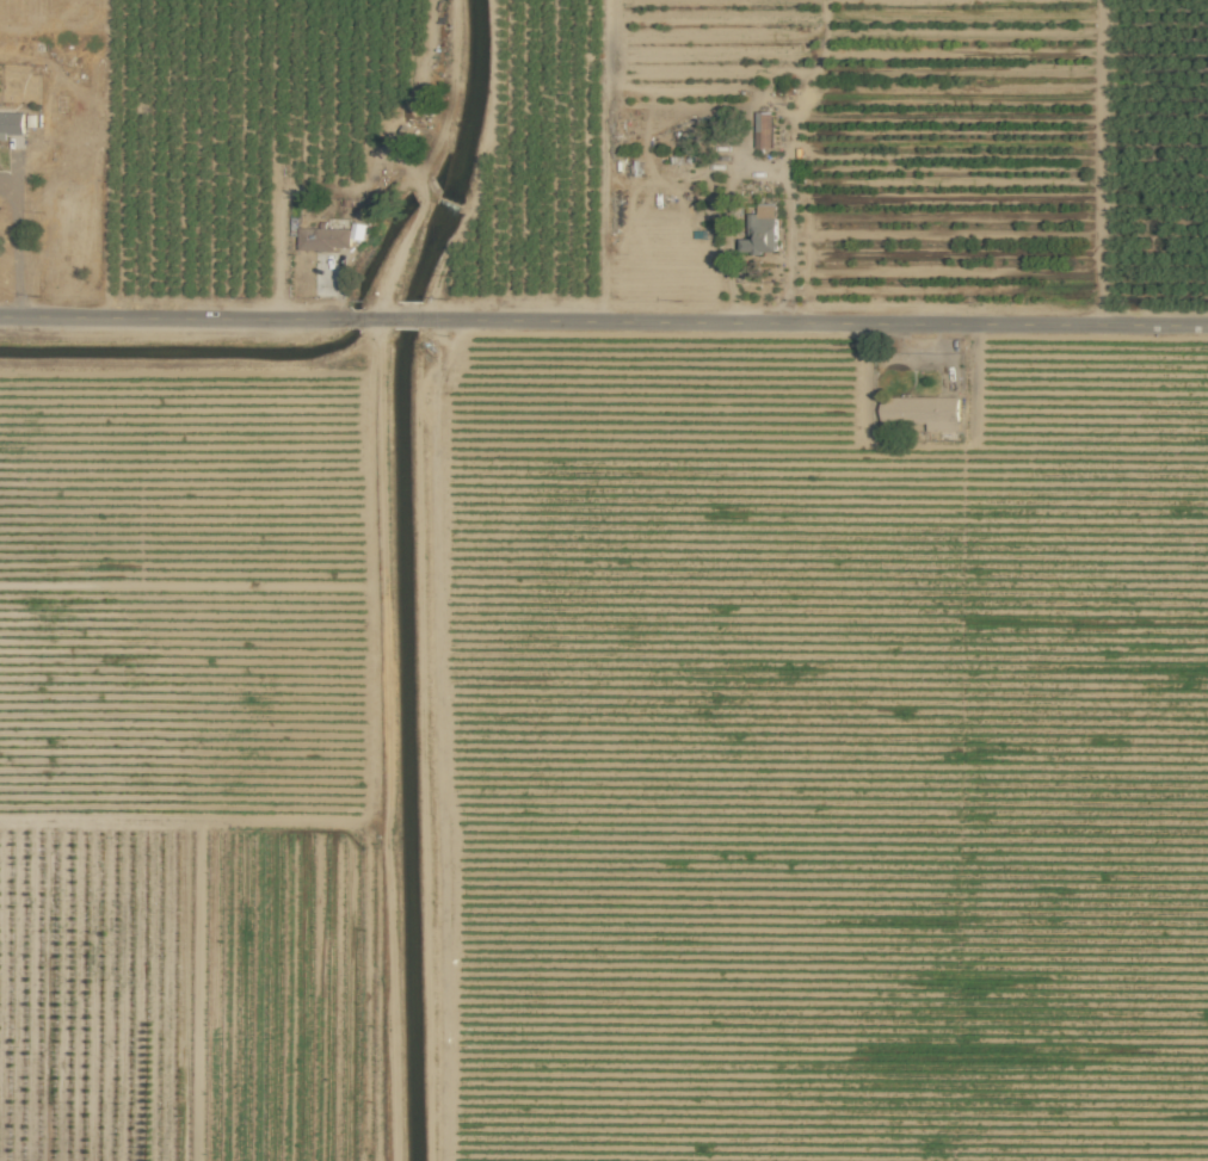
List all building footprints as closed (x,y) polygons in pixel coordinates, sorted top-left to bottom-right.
[(0,112),(0,140),(8,139),(8,134),(24,134),(24,112),(0,112)] [(771,112),(754,112),(754,148),(771,148),(771,112)] [(777,203),(758,204),(758,213),(748,213),(749,238),(740,239),(740,253),(777,253),(777,203)] [(300,249),(350,250),(351,229),(300,228),(300,249)] [(960,397),(882,396),(881,422),(928,423),(928,431),(959,431),(960,397)]
